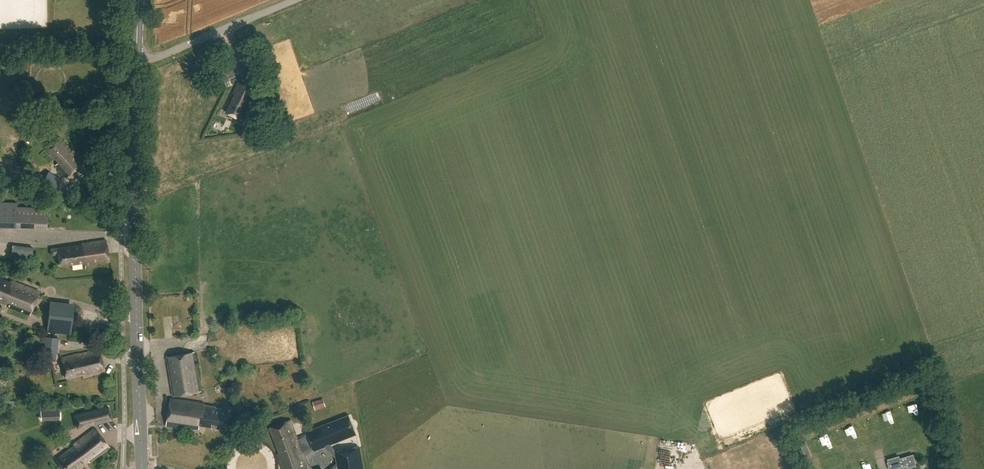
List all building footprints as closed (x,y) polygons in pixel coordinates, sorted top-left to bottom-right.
[(232,74),(226,56),(213,61),(220,78),(232,74)] [(255,90),(237,81),(232,92),(235,94),(226,113),(240,120),(255,90)] [(70,152),(57,138),(44,150),(57,164),(54,166),(66,179),(83,164),(71,151),(70,152)] [(0,164),(0,176),(17,180),(20,169),(0,164)] [(61,180),(51,172),(42,185),(52,192),(61,180)] [(44,177),(32,173),(29,181),(41,185),(44,177)] [(0,202),(0,227),(47,229),(47,207),(17,206),(17,202),(0,202)] [(109,262),(106,241),(84,244),(81,245),(50,249),(51,256),(58,255),(59,266),(84,263),(84,265),(109,262)] [(33,247),(12,245),(11,258),(31,260),(33,247)] [(0,278),(0,302),(6,304),(5,306),(28,316),(38,292),(9,280),(9,282),(0,278)] [(73,310),(49,308),(46,332),(70,335),(73,310)] [(58,338),(45,337),(44,353),(57,354),(58,338)] [(104,370),(99,350),(61,359),(65,378),(84,373),(84,375),(104,370)] [(201,391),(195,353),(167,357),(173,396),(201,391)] [(205,404),(171,398),(166,427),(190,431),(190,428),(199,430),(200,426),(226,430),(229,411),(215,409),(216,407),(205,406),(205,404)] [(326,406),(323,398),(313,402),(315,410),(326,406)] [(111,420),(108,406),(73,416),(77,429),(111,420)] [(360,450),(336,454),(331,447),(356,438),(349,418),(305,434),(306,436),(297,440),(290,422),(271,429),(280,454),(276,455),(282,468),(311,468),(308,465),(306,460),(314,453),(327,449),(337,461),(338,466),(334,468),(363,468),(360,450)] [(300,433),(307,430),(304,423),(297,426),(300,433)] [(95,429),(74,445),(75,447),(56,462),(61,468),(77,468),(88,461),(90,464),(110,448),(95,429)] [(888,462),(890,468),(892,468),(915,462),(913,454),(888,462)]
